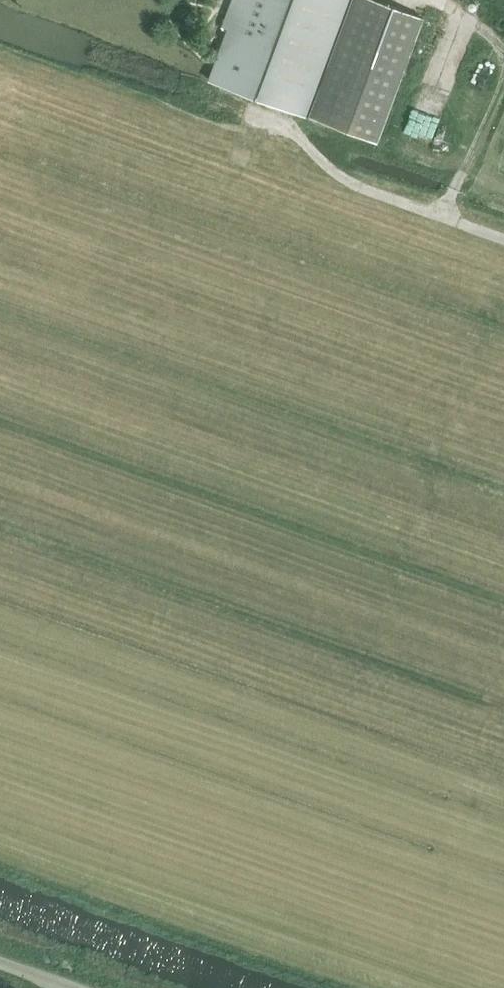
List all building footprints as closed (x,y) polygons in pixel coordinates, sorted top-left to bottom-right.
[(296,112),(377,143),(423,19),(373,0),(240,0),(210,81),(296,112)]
